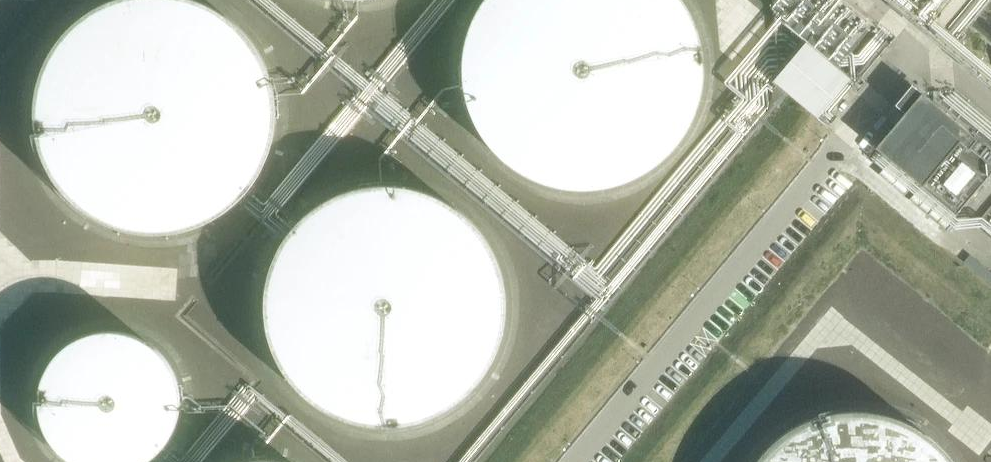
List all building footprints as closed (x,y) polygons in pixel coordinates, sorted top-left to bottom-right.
[(16,154),(32,191),(59,220),(94,240),(134,247),(174,241),(210,224),(238,195),(257,157),(261,115),(252,74),(229,39),(196,13),(158,0),(113,0),(74,14),(42,41),(21,75),(12,114),(16,154)] [(450,106),(466,142),(493,172),(529,191),(568,199),(608,193),(644,175),(672,147),(691,109),(695,67),(686,26),(669,0),(471,0),(455,27),(446,66),(450,106)] [(822,119),(855,79),(808,39),(774,79),(822,119)] [(905,114),(874,152),(918,187),(919,186),(958,139),(969,147),(976,138),(911,85),(895,106),(905,114)] [(990,173),(990,166),(969,147),(958,139),(919,186),(955,216),(990,173)] [(245,305),(249,345),(265,381),(292,411),(328,430),(367,437),(407,432),(443,414),(471,386),(490,348),(495,306),(485,265),(462,229),(429,203),(389,190),(347,190),(307,205),(275,232),(254,266),(245,305)] [(22,402),(28,431),(39,448),(57,461),(129,461),(132,461),(151,443),(161,420),(163,392),(155,368),(132,343),(100,332),(73,334),(45,350),(29,370),(22,402)] [(944,451),(911,425),(871,411),(829,412),(789,426),(757,453),(751,461),(952,461),(944,451)]
